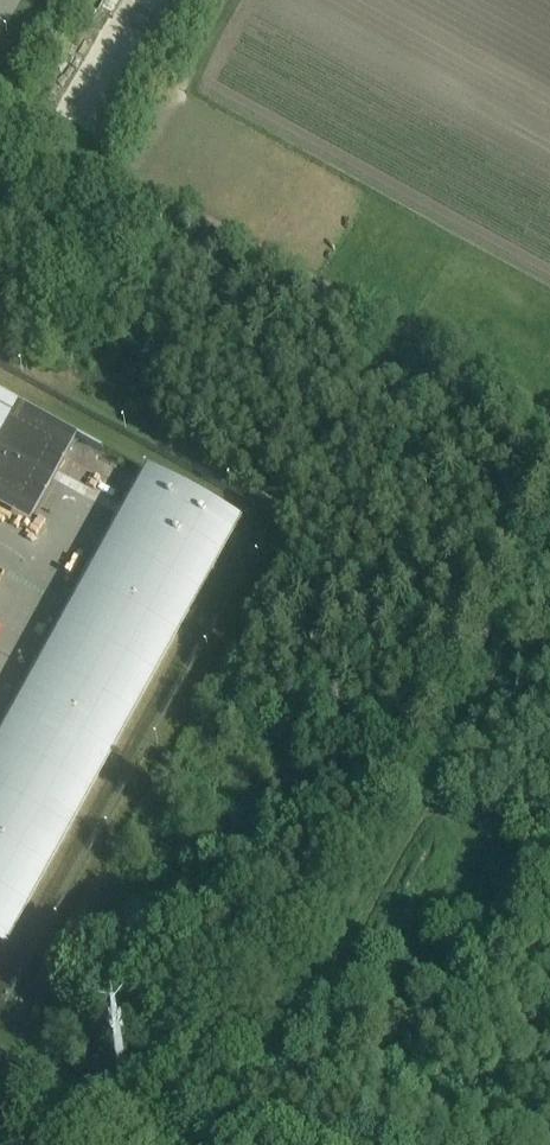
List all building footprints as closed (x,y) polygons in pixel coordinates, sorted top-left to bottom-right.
[(158,7),(168,11),(172,0),(160,0),(158,7)] [(30,525),(78,438),(0,395),(0,508),(30,525)] [(9,949),(241,522),(146,470),(0,740),(0,944),(9,949)]
